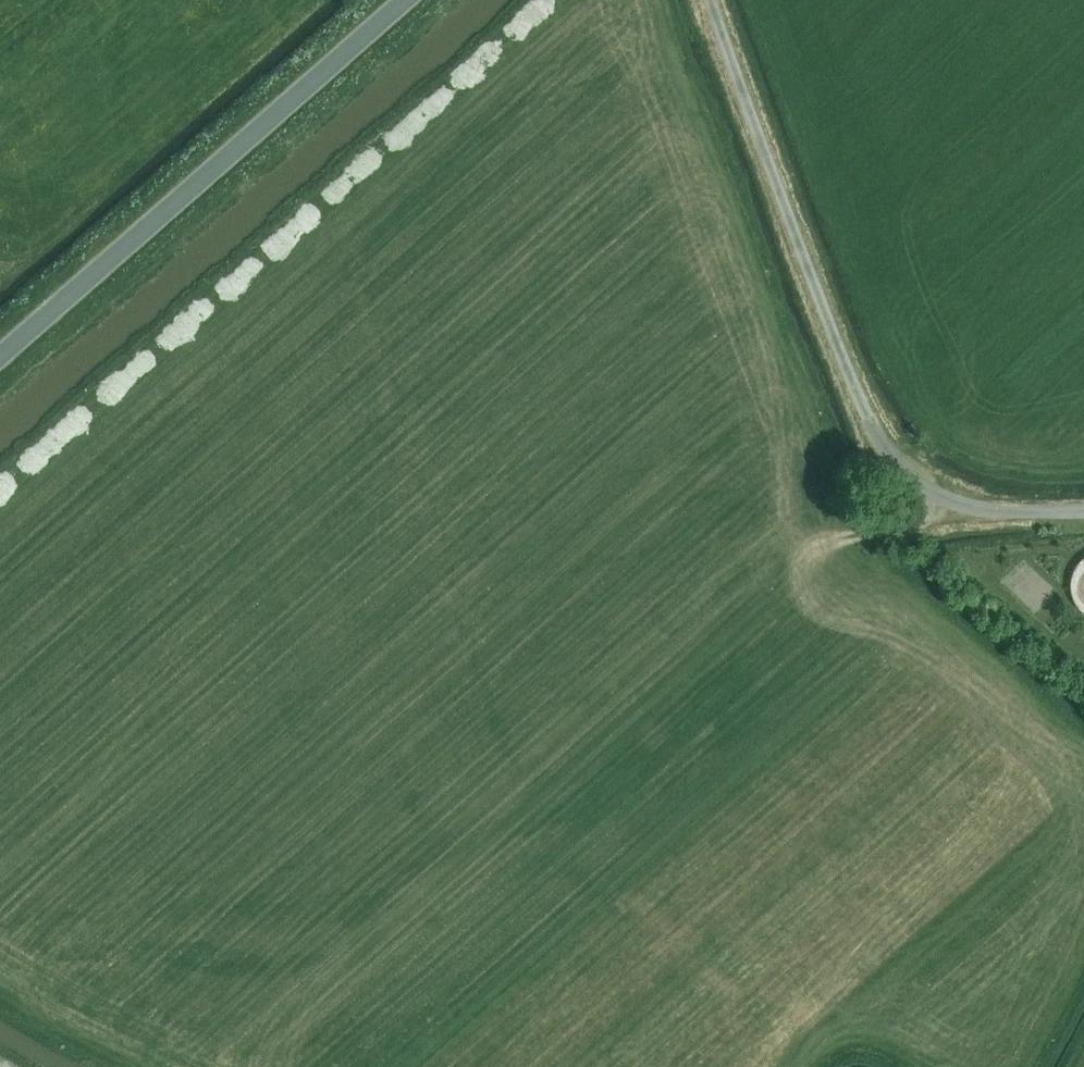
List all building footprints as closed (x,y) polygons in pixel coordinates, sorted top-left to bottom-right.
[(1082,558),(1080,561),(1078,563),(1077,565),(1075,570),(1074,571),(1073,574),(1071,580),(1070,582),(1070,590),(1071,593),(1072,598),(1073,600),(1074,603),(1076,607),(1077,608),(1078,610),(1080,612),(1083,615),(1083,557),(1082,558)]
